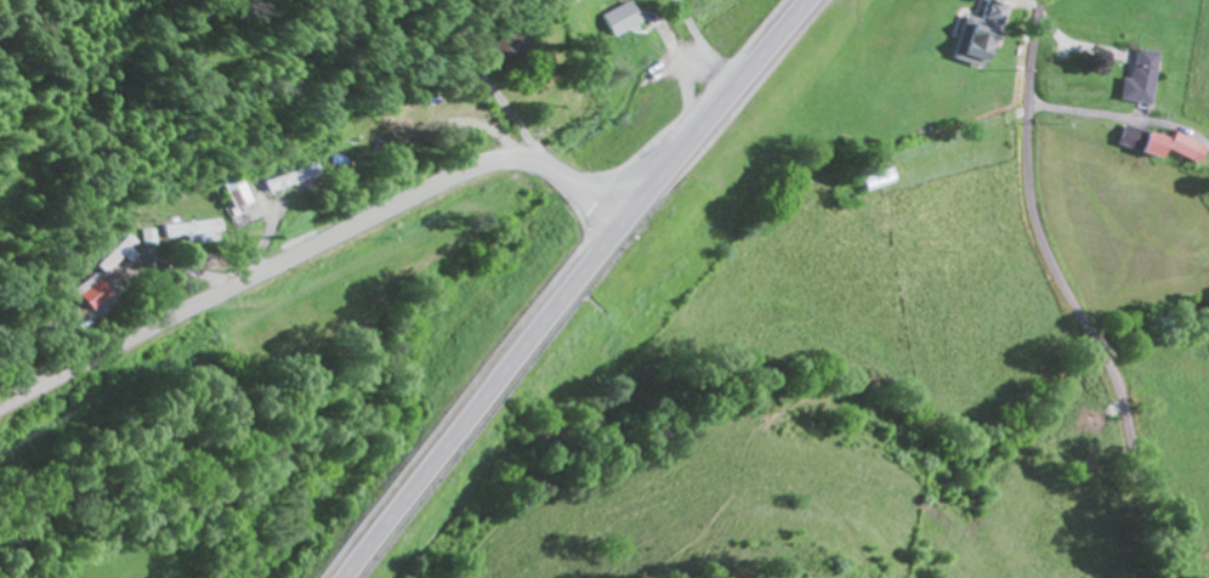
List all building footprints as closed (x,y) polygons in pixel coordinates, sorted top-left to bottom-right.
[(1007,7),(983,3),(980,20),(958,16),(951,59),(997,66),(1007,7)] [(643,33),(641,6),(613,9),(616,35),(643,33)] [(536,46),(521,26),(489,50),(504,70),(536,46)] [(1160,55),(1129,51),(1122,102),(1153,106),(1160,55)] [(1121,149),(1170,161),(1171,156),(1204,164),(1207,148),(1150,134),(1150,135),(1126,130),(1121,149)] [(900,182),(894,168),(866,182),(872,195),(900,182)] [(265,181),(268,194),(323,181),(320,169),(265,181)] [(160,229),(162,242),(184,240),(185,246),(223,241),(221,221),(160,229)] [(91,269),(100,278),(134,245),(125,236),(91,269)] [(110,299),(88,275),(69,293),(90,316),(110,299)]
